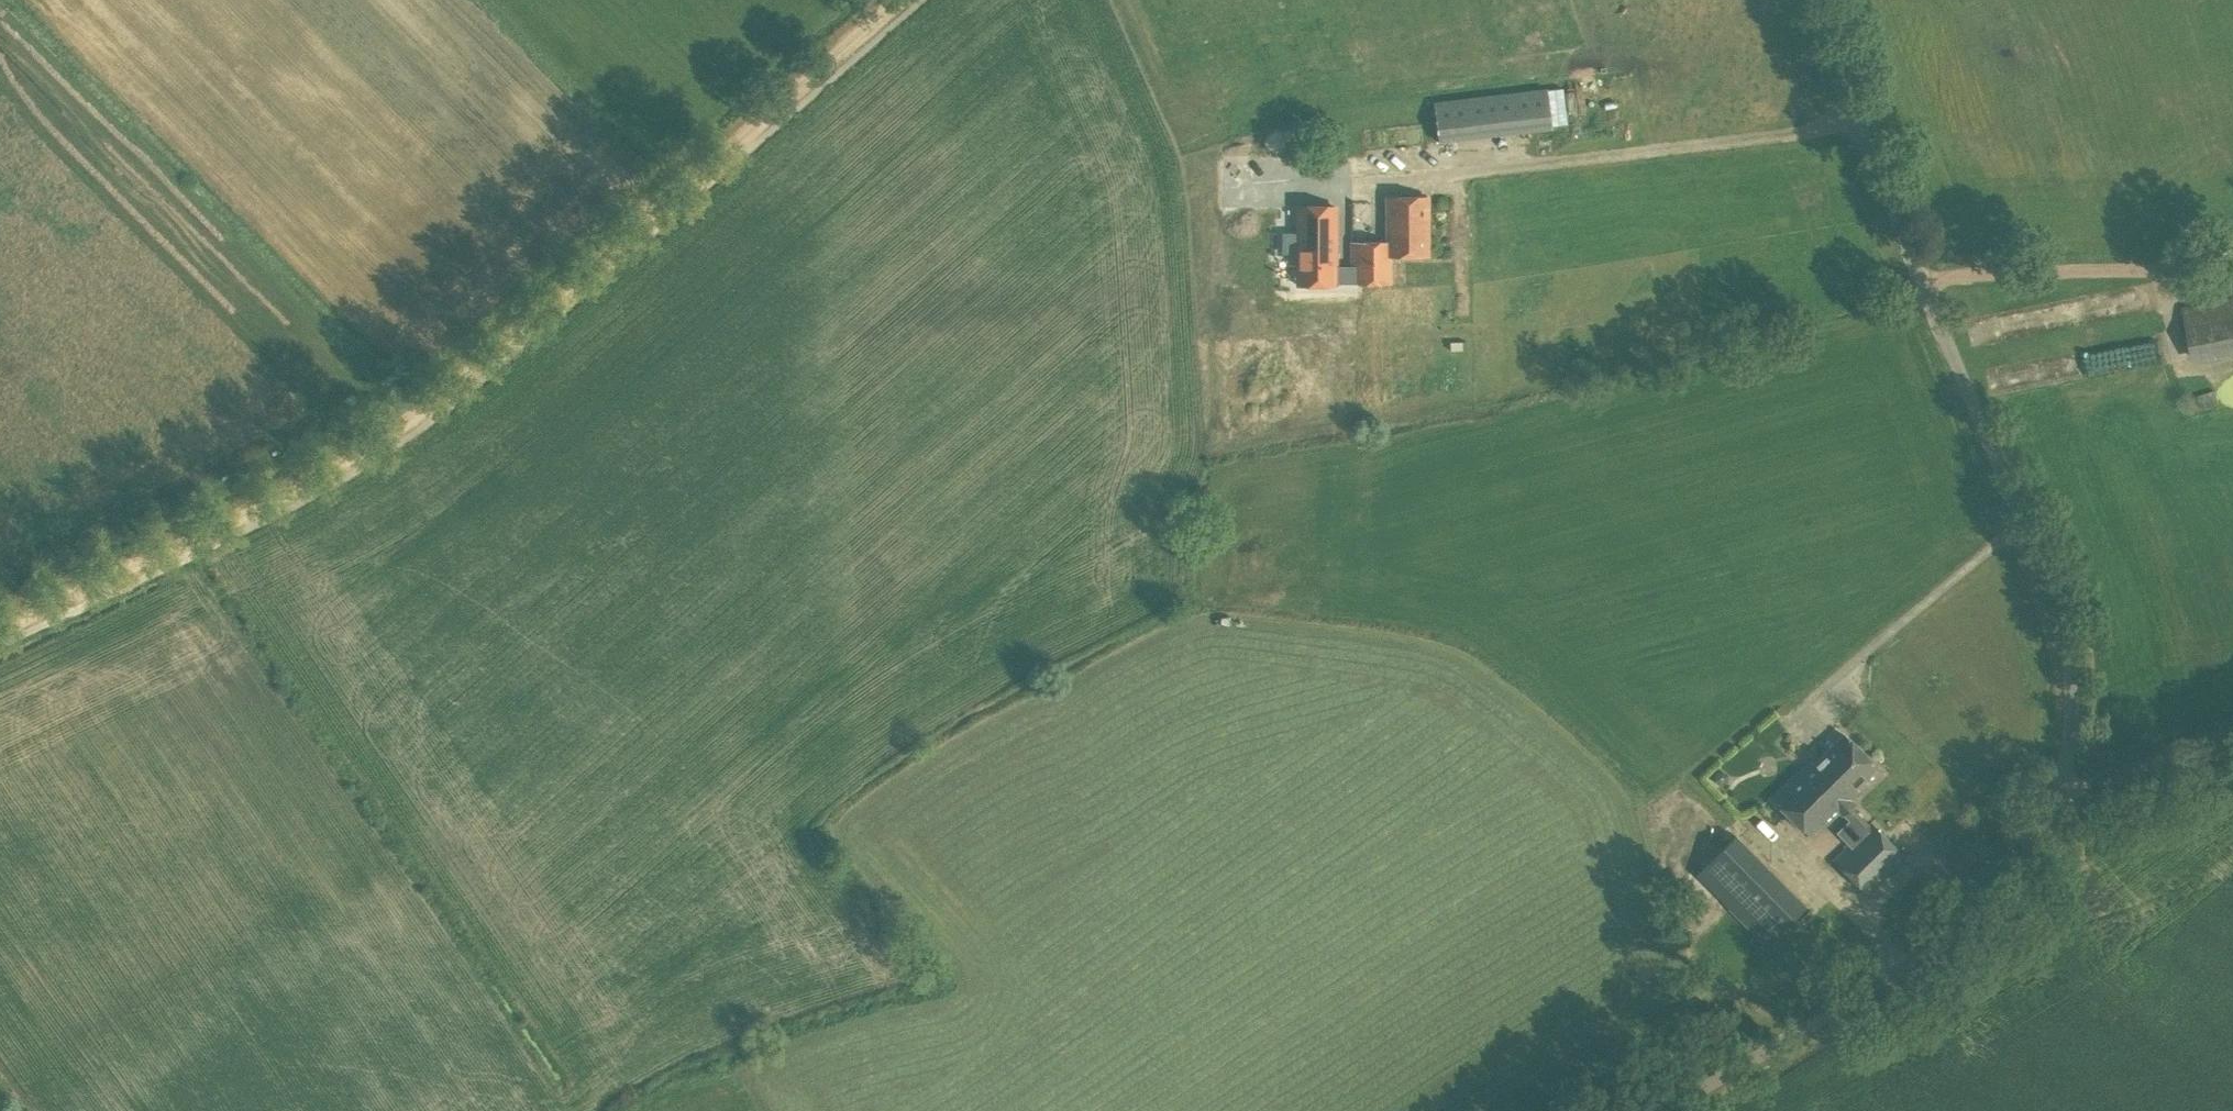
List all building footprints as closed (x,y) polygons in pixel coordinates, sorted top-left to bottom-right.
[(1439,143),(1473,139),(1468,98),(1434,102),(1439,143)] [(1349,266),(1349,285),(1391,285),(1391,257),(1431,257),(1430,197),(1385,197),(1385,241),(1349,241),(1349,266)] [(1295,254),(1295,287),(1338,287),(1338,285),(1349,285),(1349,266),(1338,266),(1338,205),(1296,205),(1295,233),(1282,233),(1282,254),(1295,254)] [(2232,360),(2232,299),(2183,308),(2194,368),(2232,360)] [(2214,390),(2198,396),(2202,409),(2219,403),(2214,390)] [(1868,827),(1850,809),(1854,805),(1851,802),(1861,793),(1858,789),(1878,769),(1844,735),(1814,765),(1811,761),(1771,800),(1811,840),(1839,812),(1849,822),(1836,834),(1849,846),(1833,861),(1868,896),(1905,860),(1870,824),(1868,827)] [(1735,835),(1696,873),(1730,908),(1769,869),(1735,835)]
